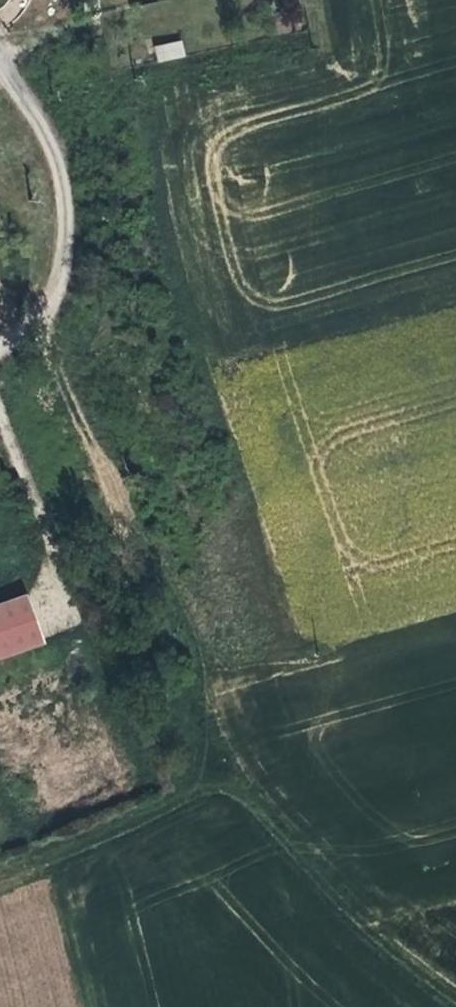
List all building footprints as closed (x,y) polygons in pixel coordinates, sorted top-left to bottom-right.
[(182,39),(154,46),(158,62),(186,56),(182,39)] [(26,595),(0,604),(0,657),(43,641),(26,595)]
